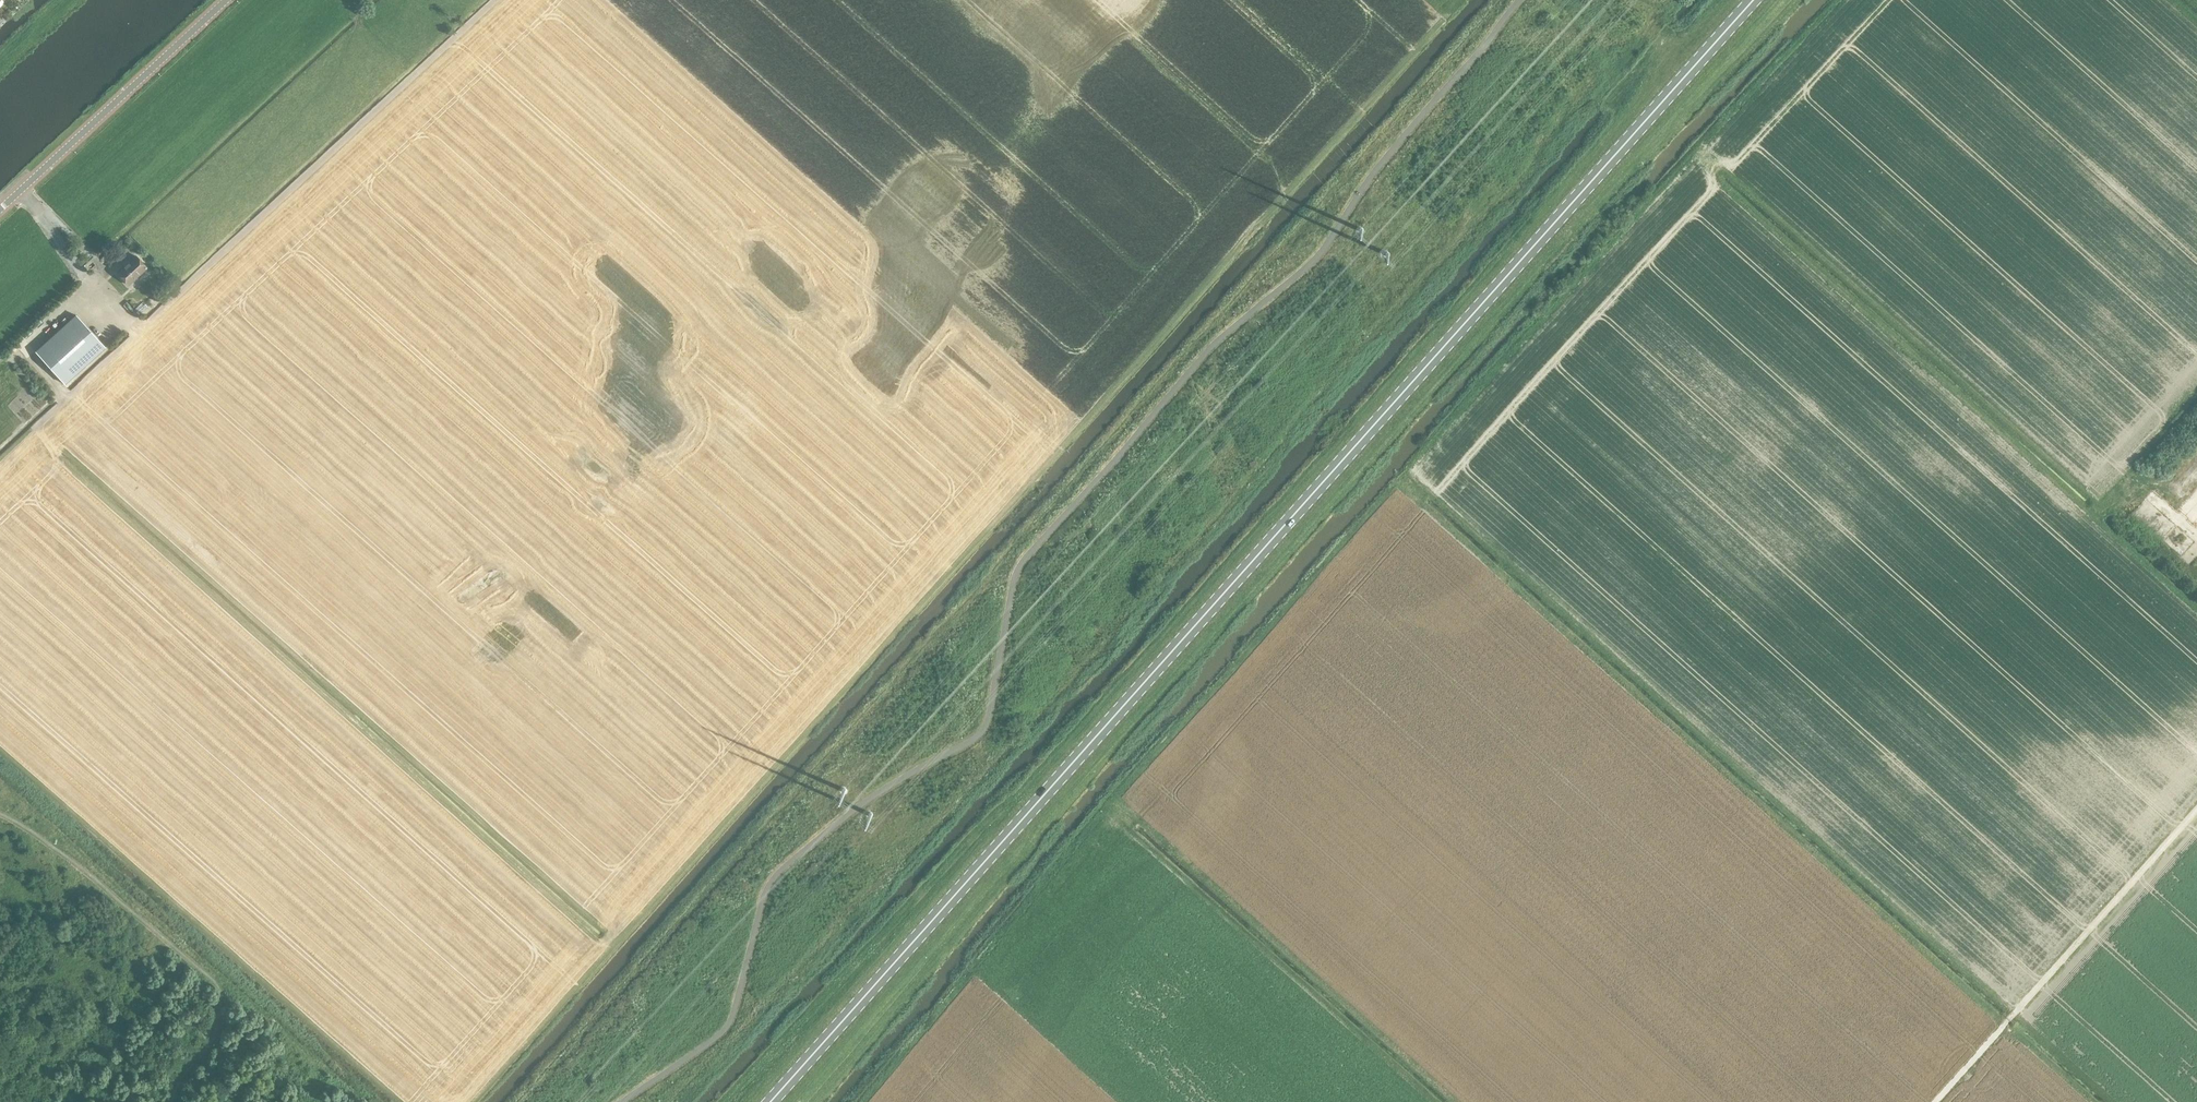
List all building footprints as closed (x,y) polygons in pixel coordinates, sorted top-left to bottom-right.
[(130,289),(149,272),(136,257),(117,274),(130,289)] [(75,316),(58,331),(34,352),(64,385),(104,349),(75,316)]
